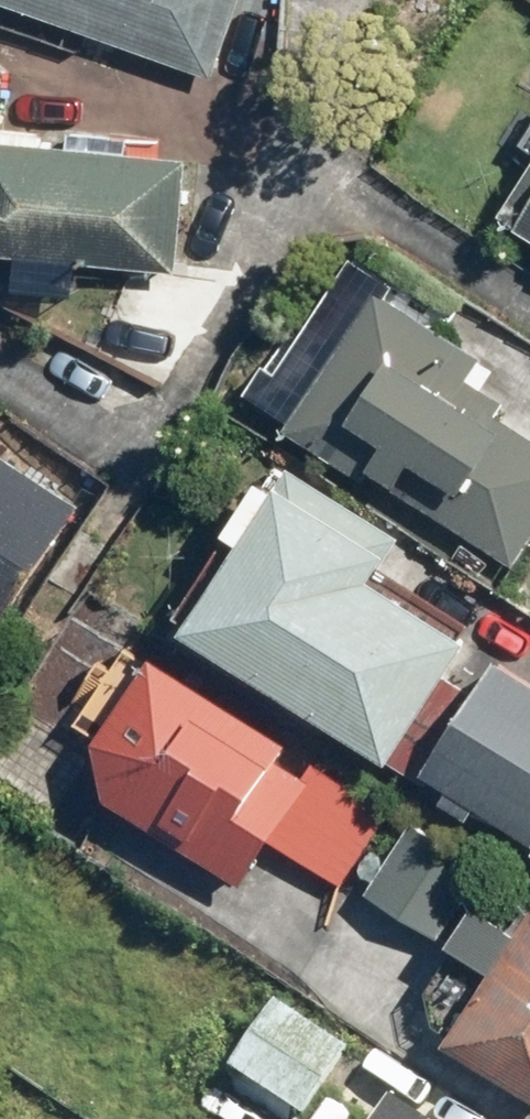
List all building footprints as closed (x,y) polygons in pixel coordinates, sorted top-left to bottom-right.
[(244,0),(0,0),(0,5),(215,81),(244,0)] [(0,146),(0,257),(175,273),(185,164),(0,146)] [(498,221),(529,241),(529,169),(498,221)] [(529,547),(529,442),(503,425),(510,413),(465,385),(480,361),(368,292),(283,431),(514,573),(529,547)] [(86,504),(0,449),(0,627),(5,630),(86,504)] [(386,770),(465,647),(368,584),(400,534),(293,465),(182,638),(386,770)] [(498,664),(422,785),(529,853),(529,684),(498,664)] [(323,757),(175,666),(125,696),(93,749),(106,805),(242,889),(323,757)] [(325,786),(280,852),(342,895),(388,829),(325,786)] [(481,872),(409,825),(363,893),(435,941),(481,872)] [(475,907),(449,946),(497,977),(450,1047),(529,1100),(529,910),(514,933),(475,907)] [(268,997),(227,1060),(304,1111),(346,1049),(268,997)] [(372,1118),(427,1118),(391,1093),(372,1118)]
